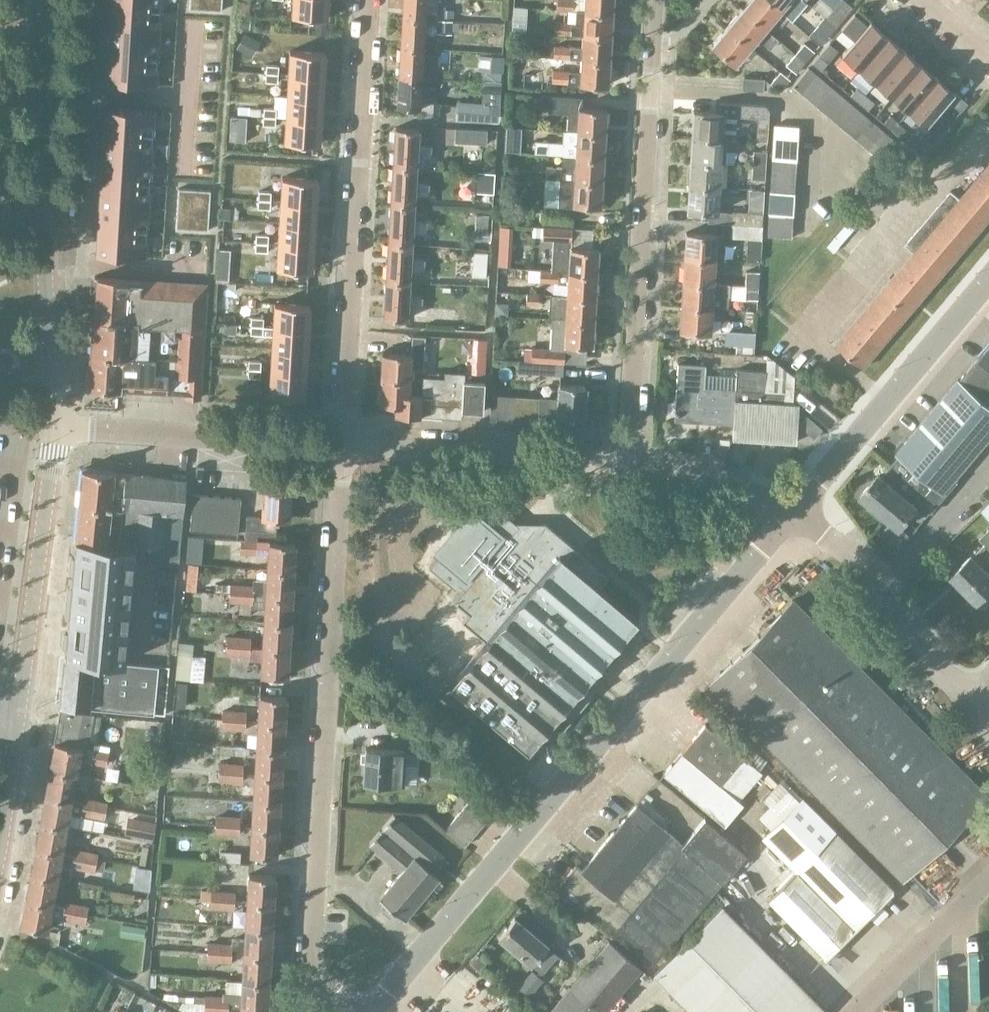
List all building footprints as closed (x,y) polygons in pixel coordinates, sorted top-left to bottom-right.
[(109,32),(159,35),(162,0),(111,0),(109,32)] [(189,8),(221,11),(221,0),(189,0),(189,8)] [(328,0),(292,0),(291,14),(327,17),(328,0)] [(425,0),(403,0),(402,17),(424,19),(424,23),(437,24),(438,15),(425,11),(425,0)] [(613,0),(557,0),(556,10),(576,11),(584,11),(612,13),(613,0)] [(780,10),(768,0),(749,0),(741,8),(765,28),(773,18),(781,25),(788,17),(780,10)] [(780,10),(788,0),(797,8),(804,0),(768,0),(780,10)] [(846,0),(823,0),(833,8),(834,7),(844,15),(852,5),(846,0)] [(844,16),(844,15),(834,7),(833,8),(825,18),(835,26),(844,16)] [(778,39),(765,28),(741,8),(726,26),(749,46),(750,45),(757,37),(770,48),(778,39)] [(611,37),(612,13),(584,11),(576,11),(575,23),(555,22),(555,34),(571,35),(583,35),(611,37)] [(423,41),(424,23),(424,19),(402,17),(400,47),(422,48),(422,52),(435,53),(436,44),(423,41)] [(826,37),(835,26),(825,18),(816,28),(826,37)] [(859,69),(890,31),(882,25),(879,29),(870,21),(842,54),(859,69)] [(726,26),(711,45),(734,64),(744,52),(750,57),(756,50),(750,45),(749,46),(726,26)] [(875,82),(903,49),(895,43),(899,38),(890,31),(859,69),(875,82)] [(159,35),(109,32),(107,81),(157,84),(159,35)] [(609,61),(611,37),(583,35),(582,48),(554,46),(553,57),(581,59),(609,61)] [(795,53),(805,62),(814,52),(803,43),(795,53)] [(434,74),(435,53),(422,52),(422,48),(400,47),(398,76),(420,78),(420,81),(434,83),(434,74)] [(892,96),(923,59),(915,52),(911,56),(903,49),(875,82),(892,96)] [(323,75),(324,52),(289,50),(287,73),(323,75)] [(796,73),(805,62),(795,53),(785,64),(796,73)] [(827,62),(818,55),(812,63),(820,70),(827,62)] [(607,85),(609,61),(581,59),(580,72),(568,72),(568,71),(552,70),(552,82),(567,83),(567,85),(580,86),(580,84),(607,85)] [(908,110),(936,77),(928,70),(932,66),(923,59),(892,96),(908,110)] [(277,73),(278,65),(266,64),(265,73),(277,73)] [(801,93),(817,75),(808,67),(792,86),(801,93)] [(770,83),(779,90),(780,92),(788,82),(790,80),(780,71),(770,83)] [(277,82),(277,73),(265,73),(265,81),(277,82)] [(322,98),(323,75),(287,73),(286,95),(322,98)] [(810,100),(825,82),(817,75),(801,93),(810,100)] [(434,83),(420,81),(420,78),(398,76),(396,106),(417,108),(417,112),(432,112),(432,103),(434,83)] [(936,77),(908,110),(925,125),(957,87),(948,80),(945,84),(936,77)] [(743,78),(743,88),(743,89),(763,90),(764,79),(743,78)] [(818,107),(833,89),(825,82),(810,100),(818,107)] [(859,102),(865,95),(856,87),(850,95),(859,102)] [(826,114),(842,96),(833,89),(818,107),(826,114)] [(606,109),(580,108),(581,96),(548,94),(548,110),(567,112),(565,119),(565,131),(604,133),(606,109)] [(320,120),(322,98),(286,95),(285,118),(320,120)] [(865,95),(859,102),(867,110),(874,102),(865,95)] [(835,121),(850,103),(842,96),(826,114),(835,121)] [(436,117),(451,118),(451,102),(437,102),(436,117)] [(499,104),(457,102),(456,118),(494,120),(498,117),(499,104)] [(764,104),(739,103),(738,116),(768,117),(769,109),(764,104)] [(843,128),(859,110),(850,103),(835,121),(843,128)] [(201,104),(201,124),(214,125),(215,104),(201,104)] [(154,110),(104,107),(101,156),(151,159),(154,110)] [(275,116),(275,108),(263,107),(263,116),(275,116)] [(737,124),(738,113),(721,112),(693,110),(691,136),(722,138),(722,123),(737,124)] [(851,136),(867,117),(859,110),(843,128),(851,136)] [(891,130),(898,123),(889,115),(883,123),(891,130)] [(274,125),(275,116),(263,116),(262,124),(274,125)] [(860,143),(875,125),(867,117),(851,136),(860,143)] [(319,143),(320,120),(285,118),(283,141),(319,143)] [(504,123),(502,137),(521,140),(524,126),(504,123)] [(898,123),(891,130),(900,137),(907,130),(898,123)] [(773,137),(797,138),(798,125),(774,124),(773,137)] [(868,150),(884,132),(875,125),(860,143),(868,150)] [(485,143),(486,129),(454,127),(453,141),(485,143)] [(393,166),(415,168),(416,158),(431,156),(431,146),(417,144),(418,129),(395,128),(395,130),(394,130),(393,141),(394,141),(393,166)] [(223,131),(222,143),(243,144),(243,132),(223,131)] [(604,133),(565,131),(563,131),(563,144),(548,143),(547,154),(561,155),(603,157),(604,133)] [(884,132),(868,150),(877,157),(892,139),(884,132)] [(736,150),(737,138),(722,138),(691,136),(690,160),(720,162),(720,161),(725,162),(725,149),(736,150)] [(796,149),(797,138),(773,137),(773,148),(796,149)] [(795,160),(796,149),(773,148),(772,158),(795,160)] [(752,164),(765,165),(766,151),(753,150),(752,164)] [(601,181),(603,157),(561,155),(560,167),(546,167),(546,178),(601,181)] [(151,159),(101,156),(98,204),(148,207),(151,159)] [(795,171),(795,160),(772,158),(771,169),(795,171)] [(719,187),(720,162),(690,160),(689,185),(719,187)] [(764,179),(765,165),(752,164),(751,178),(764,179)] [(988,219),(988,164),(960,198),(951,190),(905,244),(914,252),(836,344),(863,367),(988,219)] [(414,182),(415,168),(393,166),(392,169),(391,169),(391,179),(392,179),(391,204),(413,205),(414,195),(428,194),(429,184),(414,182)] [(794,182),(795,171),(771,169),(770,180),(794,182)] [(492,192),(494,172),(477,170),(476,191),(492,192)] [(316,202),(317,179),(281,177),(280,200),(316,202)] [(600,206),(601,181),(546,178),(559,179),(557,210),(544,209),(543,222),(572,224),(572,211),(572,205),(600,206)] [(793,193),(794,182),(770,180),(770,191),(793,193)] [(717,212),(719,187),(689,185),(687,210),(717,212)] [(177,188),(175,228),(207,230),(210,190),(177,188)] [(270,200),(270,191),(258,191),(258,199),(270,200)] [(793,204),(793,193),(770,191),(769,202),(793,204)] [(269,208),(270,200),(258,199),(257,207),(269,208)] [(314,224),(316,202),(280,200),(279,222),(314,224)] [(792,215),(793,204),(769,202),(768,213),(792,215)] [(148,207),(98,204),(95,253),(145,256),(148,207)] [(412,219),(413,205),(391,204),(391,207),(389,207),(388,217),(390,217),(388,242),(410,244),(411,233),(426,232),(427,222),(412,219)] [(732,223),(761,225),(762,212),(732,210),(732,223)] [(487,234),(488,213),(475,212),(473,233),(487,234)] [(791,226),(792,215),(768,213),(768,224),(791,226)] [(835,244),(853,223),(847,218),(829,239),(835,244)] [(313,246),(314,224),(279,222),(277,244),(313,246)] [(760,239),(761,225),(732,223),(731,237),(760,239)] [(790,237),(791,226),(768,224),(767,236),(790,237)] [(598,249),(571,247),(572,228),(543,226),(542,239),(553,240),(551,270),(596,273),(598,249)] [(722,258),(723,235),(686,232),(684,257),(714,259),(714,258),(722,258)] [(267,243),(268,234),(255,234),(255,242),(267,243)] [(267,251),(267,243),(255,242),(255,250),(267,251)] [(410,257),(410,244),(388,242),(388,245),(386,245),(386,255),(387,255),(386,279),(409,281),(409,271),(423,270),(424,260),(410,257)] [(311,269),(313,246),(277,244),(276,267),(311,269)] [(488,251),(472,250),(471,275),(486,276),(488,251)] [(714,259),(684,257),(683,280),(713,282),(713,269),(725,270),(726,259),(722,258),(714,258),(714,259)] [(596,273),(551,270),(540,270),(539,281),(567,283),(567,294),(567,295),(595,297),(596,273)] [(744,284),(758,285),(759,271),(745,270),(744,284)] [(206,284),(123,279),(94,277),(94,278),(96,278),(94,318),(124,320),(169,323),(170,317),(204,319),(206,284)] [(408,295),(409,281),(386,279),(386,282),(385,282),(384,293),(385,293),(383,318),(406,319),(407,309),(421,307),(422,297),(408,295)] [(720,306),(727,307),(728,283),(713,282),(683,280),(681,305),(720,307),(720,306)] [(757,299),(758,285),(744,284),(743,298),(757,299)] [(567,294),(552,293),(552,292),(526,291),(525,303),(552,305),(552,304),(566,305),(565,316),(565,319),(593,321),(595,297),(567,295),(567,294)] [(308,328),(309,305),(274,303),(272,326),(308,328)] [(452,304),(452,324),(478,324),(478,304),(452,304)] [(719,317),(720,307),(681,305),(680,329),(710,331),(711,316),(719,317)] [(565,319),(565,316),(551,316),(550,346),(530,345),(529,362),(563,364),(565,344),(592,345),(593,321),(565,319)] [(199,398),(204,319),(170,317),(169,323),(124,320),(94,318),(92,318),(90,353),(133,356),(133,355),(168,357),(168,358),(173,358),(174,350),(187,351),(185,393),(184,397),(199,398)] [(262,326),(263,317),(251,317),(250,325),(262,326)] [(262,334),(262,326),(250,325),(250,333),(262,334)] [(307,350),(308,328),(272,326),(271,348),(307,350)] [(755,332),(725,330),(724,343),(754,345),(755,332)] [(715,345),(715,334),(697,334),(697,345),(715,345)] [(410,379),(411,368),(423,369),(425,336),(412,335),(411,354),(382,352),(380,378),(410,379)] [(473,361),(473,342),(440,341),(439,360),(473,361)] [(964,373),(959,379),(958,379),(896,452),(900,455),(891,466),(938,504),(963,473),(961,472),(988,438),(988,405),(986,402),(988,399),(988,342),(978,356),(964,373)] [(305,372),(307,350),(271,348),(270,370),(305,372)] [(166,392),(185,393),(187,351),(174,350),(173,358),(168,358),(168,357),(133,355),(133,356),(90,353),(89,367),(88,388),(118,390),(120,390),(120,389),(151,391),(151,392),(166,393),(166,392)] [(260,369),(260,360),(248,360),(247,368),(260,369)] [(563,364),(529,362),(529,373),(563,375),(563,364)] [(733,423),(735,389),(704,387),(705,365),(677,363),(674,420),(733,423)] [(259,377),(260,369),(247,368),(247,376),(259,377)] [(736,368),(735,389),(733,423),(732,438),(795,441),(798,402),(783,401),(783,391),(764,390),(765,371),(736,368)] [(304,395),(305,372),(270,370),(268,393),(304,395)] [(410,379),(380,378),(379,403),(395,404),(394,414),(462,418),(463,410),(482,411),(484,381),(464,380),(465,372),(444,371),(444,377),(423,376),(422,395),(409,394),(410,379)] [(539,398),(537,413),(558,414),(557,416),(583,418),(585,386),(559,384),(558,399),(539,398)] [(502,421),(504,396),(491,395),(490,420),(502,421)] [(513,422),(515,396),(504,396),(502,421),(513,422)] [(525,422),(527,397),(515,396),(513,422),(525,422)] [(537,413),(539,398),(527,397),(525,422),(537,423),(537,413)] [(938,504),(891,466),(882,476),(878,473),(860,495),(876,508),(873,510),(882,518),(885,515),(900,528),(918,507),(921,510),(933,509),(938,504)] [(168,478),(168,477),(82,469),(78,504),(121,508),(121,509),(137,510),(183,514),(186,479),(168,478)] [(244,540),(256,541),(257,535),(276,536),(277,519),(288,519),(290,487),(266,486),(265,504),(263,504),(262,517),(246,516),(244,540)] [(203,506),(204,494),(192,493),(191,505),(203,506)] [(214,514),(216,496),(204,494),(203,506),(203,512),(214,514)] [(226,515),(228,497),(216,496),(214,514),(226,515)] [(238,516),(240,498),(228,497),(226,515),(238,516)] [(485,641),(449,683),(449,684),(527,750),(545,729),(556,738),(594,693),(583,684),(637,621),(598,588),(607,577),(544,524),(538,531),(533,527),(525,537),(516,529),(518,526),(490,502),(478,516),(470,510),(435,552),(438,555),(428,567),(454,589),(458,585),(463,589),(452,601),(467,614),(461,621),(485,641)] [(137,510),(121,509),(121,508),(78,504),(75,537),(74,537),(74,539),(136,544),(144,545),(156,546),(168,547),(179,549),(183,514),(137,510)] [(203,512),(203,506),(191,505),(190,517),(202,518),(203,512)] [(213,532),(214,514),(203,512),(202,518),(201,530),(213,532)] [(225,533),(226,515),(214,514),(213,532),(225,533)] [(237,534),(238,516),(226,515),(225,533),(237,534)] [(201,530),(202,518),(190,517),(189,529),(201,530)] [(979,538),(985,543),(973,556),(971,554),(951,575),(978,602),(988,591),(988,572),(985,568),(988,564),(988,528),(979,538)] [(130,604),(136,544),(74,539),(69,598),(130,604)] [(244,540),(240,540),(240,552),(256,553),(256,552),(256,541),(244,540)] [(293,570),(295,543),(269,542),(256,541),(256,552),(256,553),(268,554),(267,568),(293,570)] [(155,559),(156,546),(144,545),(143,558),(155,559)] [(710,562),(717,554),(706,545),(699,552),(710,562)] [(167,560),(168,547),(156,546),(155,559),(167,560)] [(178,561),(179,549),(168,547),(167,560),(178,561)] [(292,597),(293,570),(267,568),(266,580),(254,580),(253,586),(242,585),(241,601),(252,602),(253,594),(292,597)] [(241,601),(242,585),(230,584),(228,601),(241,601)] [(290,623),(292,597),(253,594),(252,602),(252,607),(264,608),(263,621),(290,623)] [(103,660),(125,662),(129,612),(130,604),(69,598),(68,606),(63,656),(103,660)] [(792,600),(707,684),(902,880),(903,879),(975,807),(987,796),(792,600)] [(288,649),(290,623),(263,621),(262,647),(262,648),(288,649)] [(237,654),(238,638),(226,637),(225,653),(237,654)] [(250,639),(238,638),(237,654),(249,655),(250,646),(250,639)] [(178,641),(174,677),(189,679),(192,642),(178,641)] [(286,677),(288,649),(262,648),(262,647),(250,646),(249,655),(249,660),(261,660),(260,675),(286,677)] [(125,662),(103,660),(63,656),(59,705),(153,714),(157,665),(125,662)] [(257,721),(284,723),(285,696),(259,694),(257,720),(257,721)] [(234,711),(222,710),(220,726),(233,727),(234,711)] [(99,717),(92,716),(93,715),(60,711),(55,742),(54,742),(54,743),(92,751),(92,749),(85,748),(86,741),(94,743),(99,717)] [(246,712),(234,711),(233,727),(243,728),(245,728),(245,719),(246,712)] [(282,749),(284,723),(257,721),(257,720),(245,719),(245,728),(243,728),(243,731),(257,732),(256,747),(282,749)] [(681,752),(719,784),(743,756),(705,724),(693,738),(681,752)] [(54,743),(49,768),(75,773),(87,775),(90,761),(105,764),(108,752),(92,749),(92,751),(54,743)] [(280,775),(282,749),(256,747),(254,774),(280,775)] [(405,785),(408,750),(391,749),(366,748),(363,782),(405,785)] [(742,803),(719,784),(681,752),(662,773),(724,825),(742,803)] [(230,780),(231,764),(218,763),(217,780),(230,780)] [(243,765),(231,764),(230,780),(242,781),(243,765)] [(75,773),(49,768),(44,794),(70,799),(73,785),(88,787),(90,775),(87,775),(75,773)] [(279,802),(280,775),(254,774),(252,800),(279,802)] [(744,794),(752,800),(761,786),(752,781),(744,794)] [(468,802),(487,819),(495,810),(476,793),(468,802)] [(44,794),(39,821),(66,825),(68,811),(92,816),(95,800),(83,798),(82,801),(70,799),(44,794)] [(795,872),(788,879),(767,900),(824,958),(892,890),(801,798),(761,838),(795,872)] [(95,800),(92,816),(104,818),(107,802),(95,800)] [(277,828),(279,802),(252,800),(251,826),(277,828)] [(480,828),(487,819),(468,802),(460,811),(480,828)] [(581,869),(575,864),(560,880),(655,960),(745,854),(707,821),(685,847),(636,805),(581,869)] [(472,836),(480,828),(460,811),(453,820),(472,836)] [(438,877),(432,872),(444,858),(393,814),(369,843),(402,870),(379,897),(387,905),(385,908),(392,914),(395,911),(403,918),(431,885),(435,889),(442,882),(437,878),(438,877)] [(155,820),(127,815),(124,833),(152,838),(155,820)] [(226,833),(227,817),(215,816),(214,832),(226,833)] [(239,818),(227,817),(226,833),(238,834),(239,818)] [(464,846),(472,836),(453,820),(445,829),(464,846)] [(61,851),(66,825),(39,821),(34,846),(61,851)] [(276,855),(277,828),(251,826),(249,854),(276,855)] [(114,847),(132,848),(133,835),(115,835),(114,847)] [(61,851),(34,846),(30,872),(56,877),(58,864),(70,866),(70,865),(82,868),(85,852),(73,850),(72,854),(61,851)] [(240,863),(241,852),(222,850),(221,861),(240,863)] [(85,852),(82,868),(94,870),(97,854),(85,852)] [(51,903),(56,877),(30,872),(25,898),(51,903)] [(248,874),(246,901),(273,903),(275,875),(248,874)] [(210,907),(222,907),(223,891),(211,891),(210,907)] [(223,891),(222,907),(233,908),(234,892),(223,891)] [(47,928),(51,903),(25,898),(20,925),(46,930),(47,928)] [(271,929),(273,903),(246,901),(245,927),(271,929)] [(72,919),(75,904),(63,902),(60,917),(72,919)] [(84,922),(87,906),(75,904),(72,919),(84,922)] [(652,973),(690,1011),(822,1011),(824,1009),(721,905),(652,973)] [(547,945),(514,917),(507,926),(505,924),(498,933),(499,934),(498,936),(521,956),(516,963),(525,970),(530,964),(541,972),(557,954),(546,945),(547,945)] [(270,956),(271,929),(245,927),(244,939),(232,938),(231,945),(220,944),(219,960),(230,961),(231,952),(243,953),(243,954),(270,956)] [(621,989),(639,968),(608,942),(548,1011),(602,1011),(621,989)] [(219,960),(220,944),(208,943),(207,959),(219,960)] [(268,982),(270,956),(243,954),(241,980),(268,982)] [(268,982),(241,980),(241,993),(222,991),(222,997),(216,997),(215,1011),(227,1011),(227,1006),(266,1008),(268,982)] [(203,1011),(215,1011),(216,997),(204,996),(203,1011)] [(418,1009),(409,999),(394,1011),(414,1011),(418,1009)]
